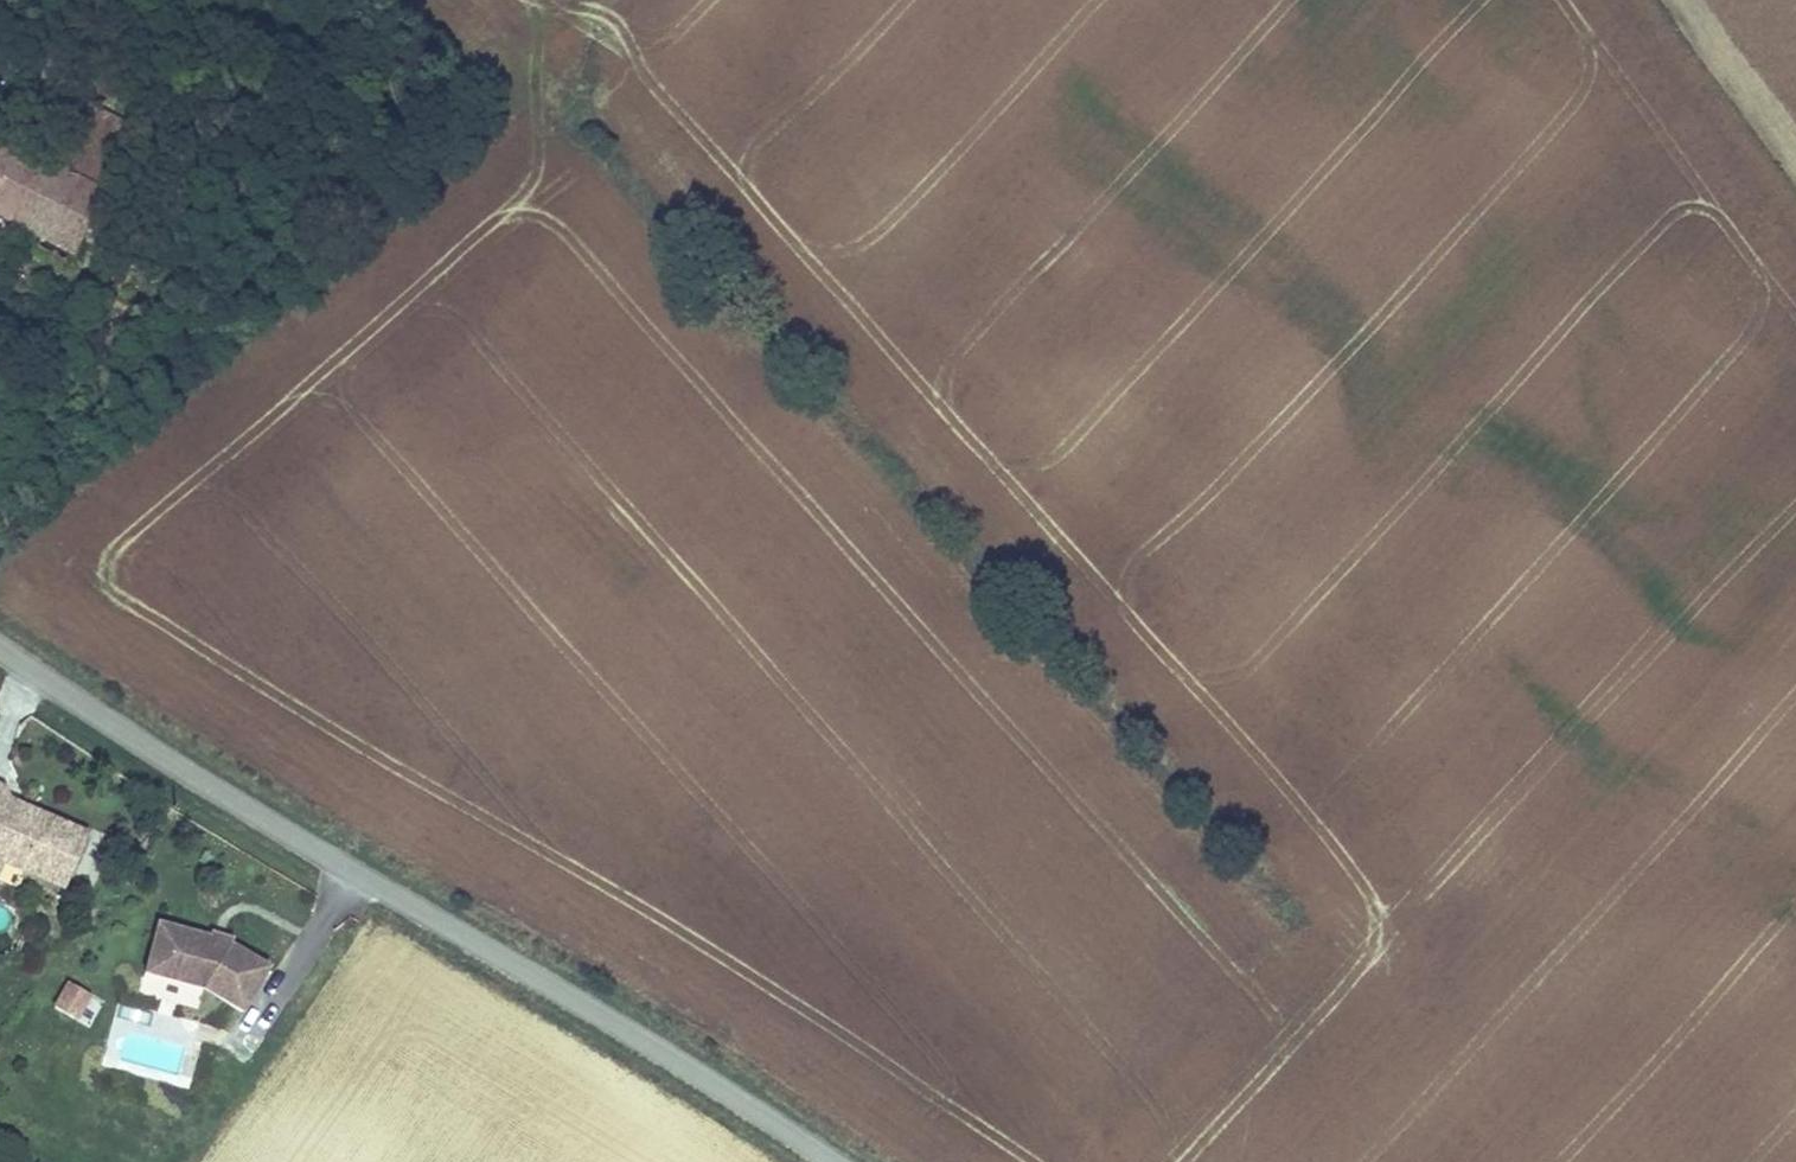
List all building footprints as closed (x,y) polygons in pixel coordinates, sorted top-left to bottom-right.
[(80,111),(49,166),(0,139),(0,212),(71,249),(131,141),(80,111)] [(1,822),(9,809),(14,797),(0,791),(0,821),(1,822)] [(9,867),(65,894),(89,847),(9,809),(1,822),(0,821),(0,863),(9,867)] [(9,867),(0,863),(0,887),(9,867)] [(148,965),(208,983),(246,1008),(275,955),(233,938),(231,942),(210,934),(211,929),(161,914),(148,965)] [(213,924),(211,929),(210,934),(231,942),(233,938),(235,933),(213,924)] [(79,1022),(93,994),(67,981),(53,1008),(79,1022)]
